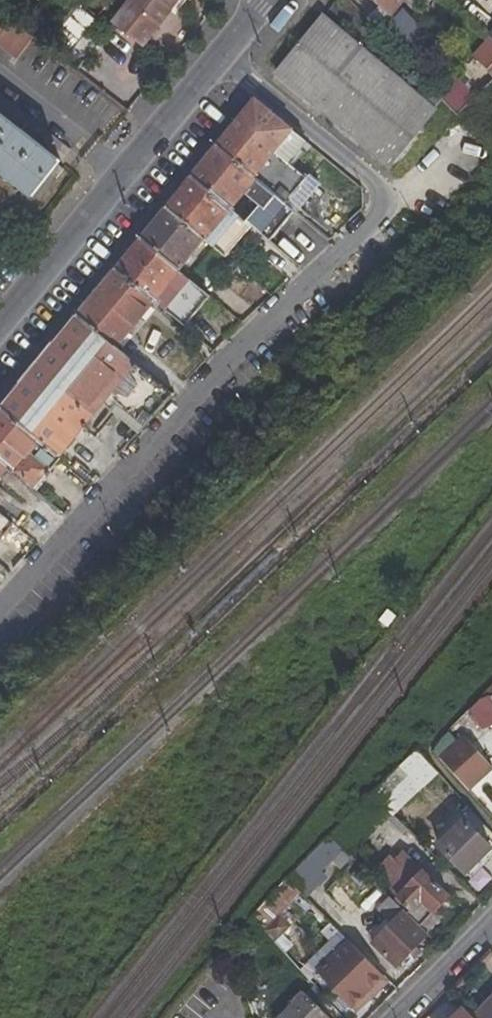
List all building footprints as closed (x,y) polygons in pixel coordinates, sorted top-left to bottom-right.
[(180,0),(132,0),(115,22),(145,45),(160,25),(151,17),(162,2),(172,10),(180,0)] [(391,16),(404,0),(372,0),(391,16)] [(463,25),(468,19),(444,0),(436,0),(435,1),(463,25)] [(160,25),(172,10),(162,2),(151,17),(160,25)] [(35,38),(0,11),(0,46),(18,60),(35,38)] [(391,166),(438,108),(324,16),(277,73),(391,166)] [(289,163),(305,141),(256,100),(217,146),(258,178),(287,202),(307,178),(289,163)] [(61,162),(0,114),(0,171),(33,197),(61,162)] [(258,178),(217,146),(192,178),(231,210),(258,178)] [(206,240),(226,256),(253,227),(231,210),(192,178),(167,208),(206,240)] [(182,271),(206,240),(167,208),(141,239),(182,271)] [(155,301),(187,327),(212,296),(182,271),(141,239),(116,269),(155,301)] [(155,301),(116,269),(79,314),(117,346),(155,301)] [(117,346),(79,314),(1,409),(60,457),(104,404),(122,418),(128,412),(144,426),(174,393),(117,346)] [(1,409),(0,411),(0,460),(9,467),(35,489),(61,458),(60,457),(1,409)] [(122,418),(139,432),(144,426),(128,412),(122,418)] [(0,460),(0,478),(9,467),(0,460)] [(14,523),(0,511),(0,540),(14,523)] [(443,760),(470,792),(491,772),(491,767),(467,738),(443,760)] [(380,803),(400,781),(393,773),(372,794),(380,803)] [(491,849),(463,821),(439,845),(468,874),(491,849)] [(352,859),(350,856),(330,837),(289,879),(301,892),(307,898),(325,879),(320,874),(335,859),(343,867),(352,859)] [(399,896),(413,909),(408,914),(421,926),(450,897),(403,852),(393,862),(387,856),(378,867),(383,873),(403,891),(399,896)] [(383,873),(380,877),(399,896),(403,891),(383,873)] [(301,892),(289,879),(252,916),(264,929),(280,914),(301,892)] [(373,943),(397,966),(428,934),(421,926),(408,914),(392,897),(378,910),(387,918),(379,927),(383,932),(373,943)] [(290,925),(280,914),(264,929),(274,941),(290,925)] [(350,940),(318,972),(351,1007),(358,999),(363,1005),(372,996),(366,990),(373,983),(374,984),(384,974),(350,940)] [(304,993),(281,1017),(329,1017),(304,993)] [(474,1017),(491,1017),(491,999),(474,1017)] [(474,1017),(463,1006),(451,1017),(474,1017)]
